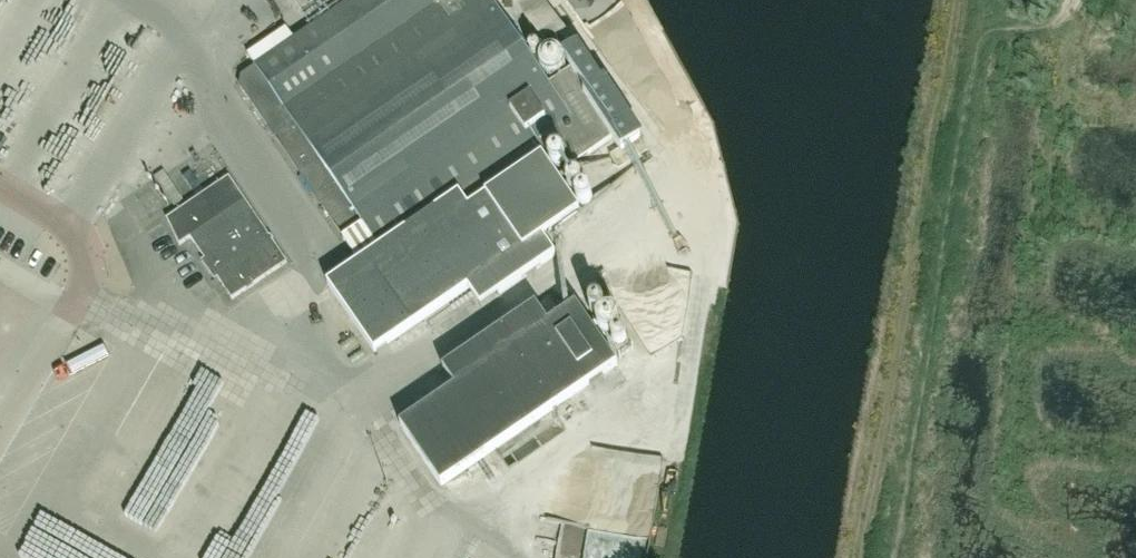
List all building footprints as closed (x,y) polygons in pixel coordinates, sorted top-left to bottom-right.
[(490,0),(352,0),(256,66),(257,66),(243,76),(241,85),(361,261),(330,283),(377,351),(469,289),(482,307),(559,254),(546,236),(583,211),(547,157),(566,144),(578,162),(615,137),(624,150),(643,138),(606,83),(603,85),(577,47),(564,56),(573,69),(549,85),(490,0)] [(191,238),(233,300),(288,262),(230,177),(167,219),(180,245),(191,238)] [(583,181),(573,186),(585,206),(595,200),(583,181)] [(601,291),(585,292),(586,309),(602,308),(601,291)] [(443,369),(456,387),(400,425),(442,486),(618,365),(577,305),(549,323),(537,305),(443,369)] [(155,361),(121,441),(189,470),(228,377),(215,371),(212,379),(180,365),(177,370),(155,361)] [(574,425),(586,437),(599,423),(587,412),(574,425)] [(649,414),(647,433),(674,436),(676,417),(649,414)] [(551,451),(574,440),(569,428),(546,439),(551,451)] [(13,502),(0,494),(0,522),(13,502)]
